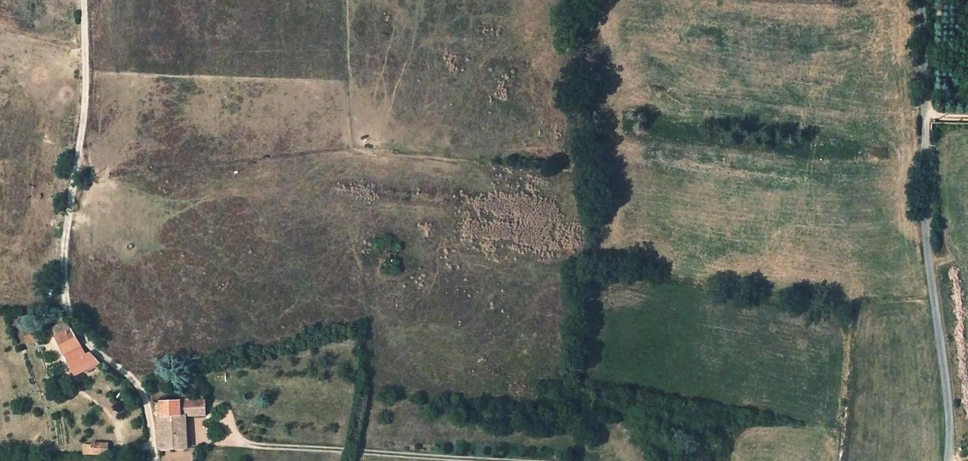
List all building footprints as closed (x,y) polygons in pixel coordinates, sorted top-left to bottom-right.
[(22,315),(22,342),(35,342),(35,315),(22,315)] [(98,364),(91,354),(86,356),(79,345),(80,345),(70,328),(69,326),(61,330),(63,335),(55,339),(74,377),(98,364)] [(184,416),(205,415),(204,400),(156,402),(157,429),(158,450),(185,449),(184,416)] [(108,444),(93,443),(92,453),(108,454),(108,444)]
